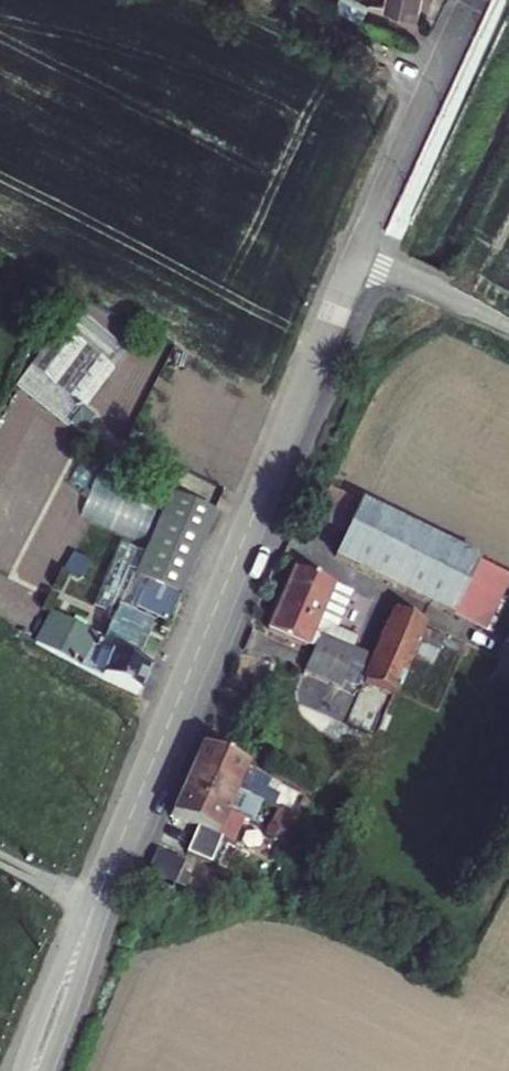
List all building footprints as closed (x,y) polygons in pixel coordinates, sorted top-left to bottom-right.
[(338,0),(330,18),(356,30),(363,12),(338,0)] [(379,13),(413,19),(416,0),(382,0),(379,13)] [(77,304),(14,386),(69,429),(133,346),(77,304)] [(142,539),(153,505),(91,485),(80,519),(142,539)] [(337,497),(323,523),(349,536),(363,510),(337,497)] [(163,631),(208,526),(166,508),(130,589),(144,596),(134,618),(163,631)] [(363,510),(349,536),(335,564),(420,606),(444,551),(363,510)] [(420,606),(485,640),(508,591),(508,583),(444,551),(420,606)] [(332,593),(295,572),(264,631),(303,653),(302,655),(341,676),(351,659),(346,656),(352,645),(326,631),(343,602),(331,595),(332,593)] [(112,612),(96,646),(105,650),(109,652),(115,639),(138,650),(148,628),(112,612)] [(389,616),(357,684),(356,688),(381,699),(401,659),(424,668),(437,637),(389,616)] [(46,620),(41,631),(86,651),(91,642),(46,620)] [(109,652),(105,650),(96,646),(92,654),(86,651),(41,631),(31,650),(98,687),(132,702),(143,677),(129,670),(138,650),(115,639),(109,652)] [(351,685),(336,677),(322,703),(338,712),(351,685)] [(381,699),(356,688),(339,724),(363,737),(381,699)] [(235,796),(247,770),(201,749),(190,776),(235,796)] [(180,799),(224,819),(235,796),(190,776),(180,799)] [(301,802),(290,795),(279,816),(290,821),(301,802)] [(180,799),(170,820),(231,846),(240,827),(224,819),(180,799)] [(270,832),(267,840),(276,844),(280,837),(270,832)] [(264,845),(273,850),(276,844),(267,840),(264,845)] [(157,856),(149,876),(175,886),(183,866),(157,856)]
